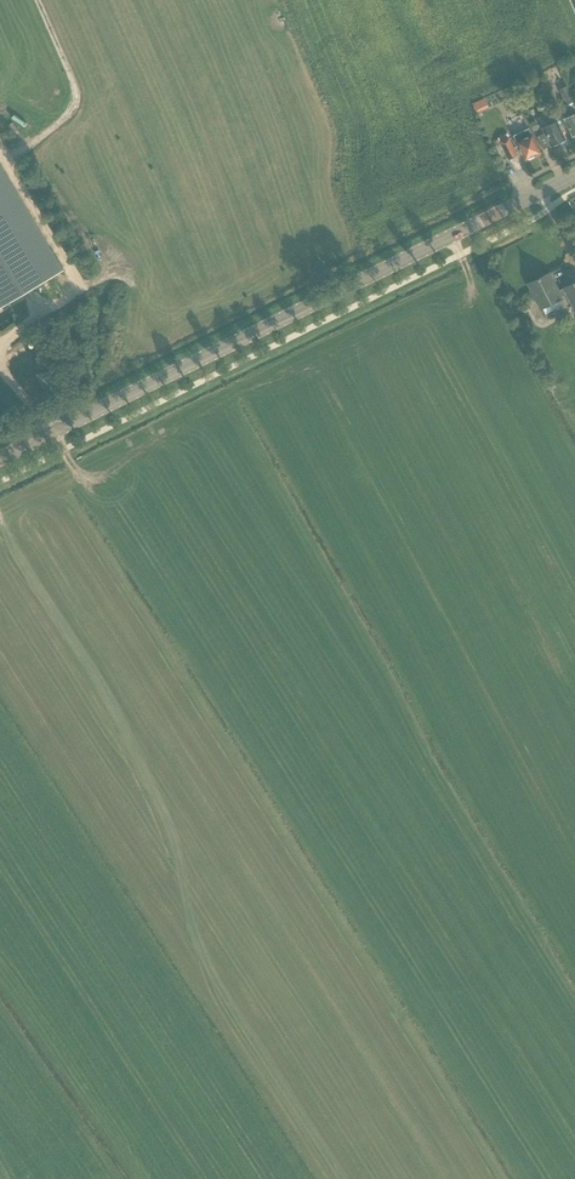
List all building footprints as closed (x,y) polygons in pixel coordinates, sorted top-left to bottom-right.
[(559,89),(567,107),(571,116),(565,118),(573,136),(574,135),(574,103),(567,85),(559,89)] [(538,97),(541,104),(550,99),(547,92),(538,97)] [(556,119),(559,118),(556,113),(548,117),(551,124),(543,128),(545,133),(538,137),(544,149),(551,146),(552,147),(553,146),(555,146),(559,144),(560,143),(566,140),(556,119)] [(536,155),(535,154),(540,152),(528,127),(512,135),(517,144),(519,143),(526,159),(527,158),(527,159),(529,159),(535,156),(536,155)] [(508,159),(517,155),(507,133),(497,137),(498,139),(496,140),(498,145),(501,144),(508,159)] [(0,165),(0,308),(63,270),(0,165)] [(558,292),(549,274),(529,284),(541,308),(561,298),(560,296),(566,294),(574,312),(574,283),(563,288),(564,289),(558,292)]
